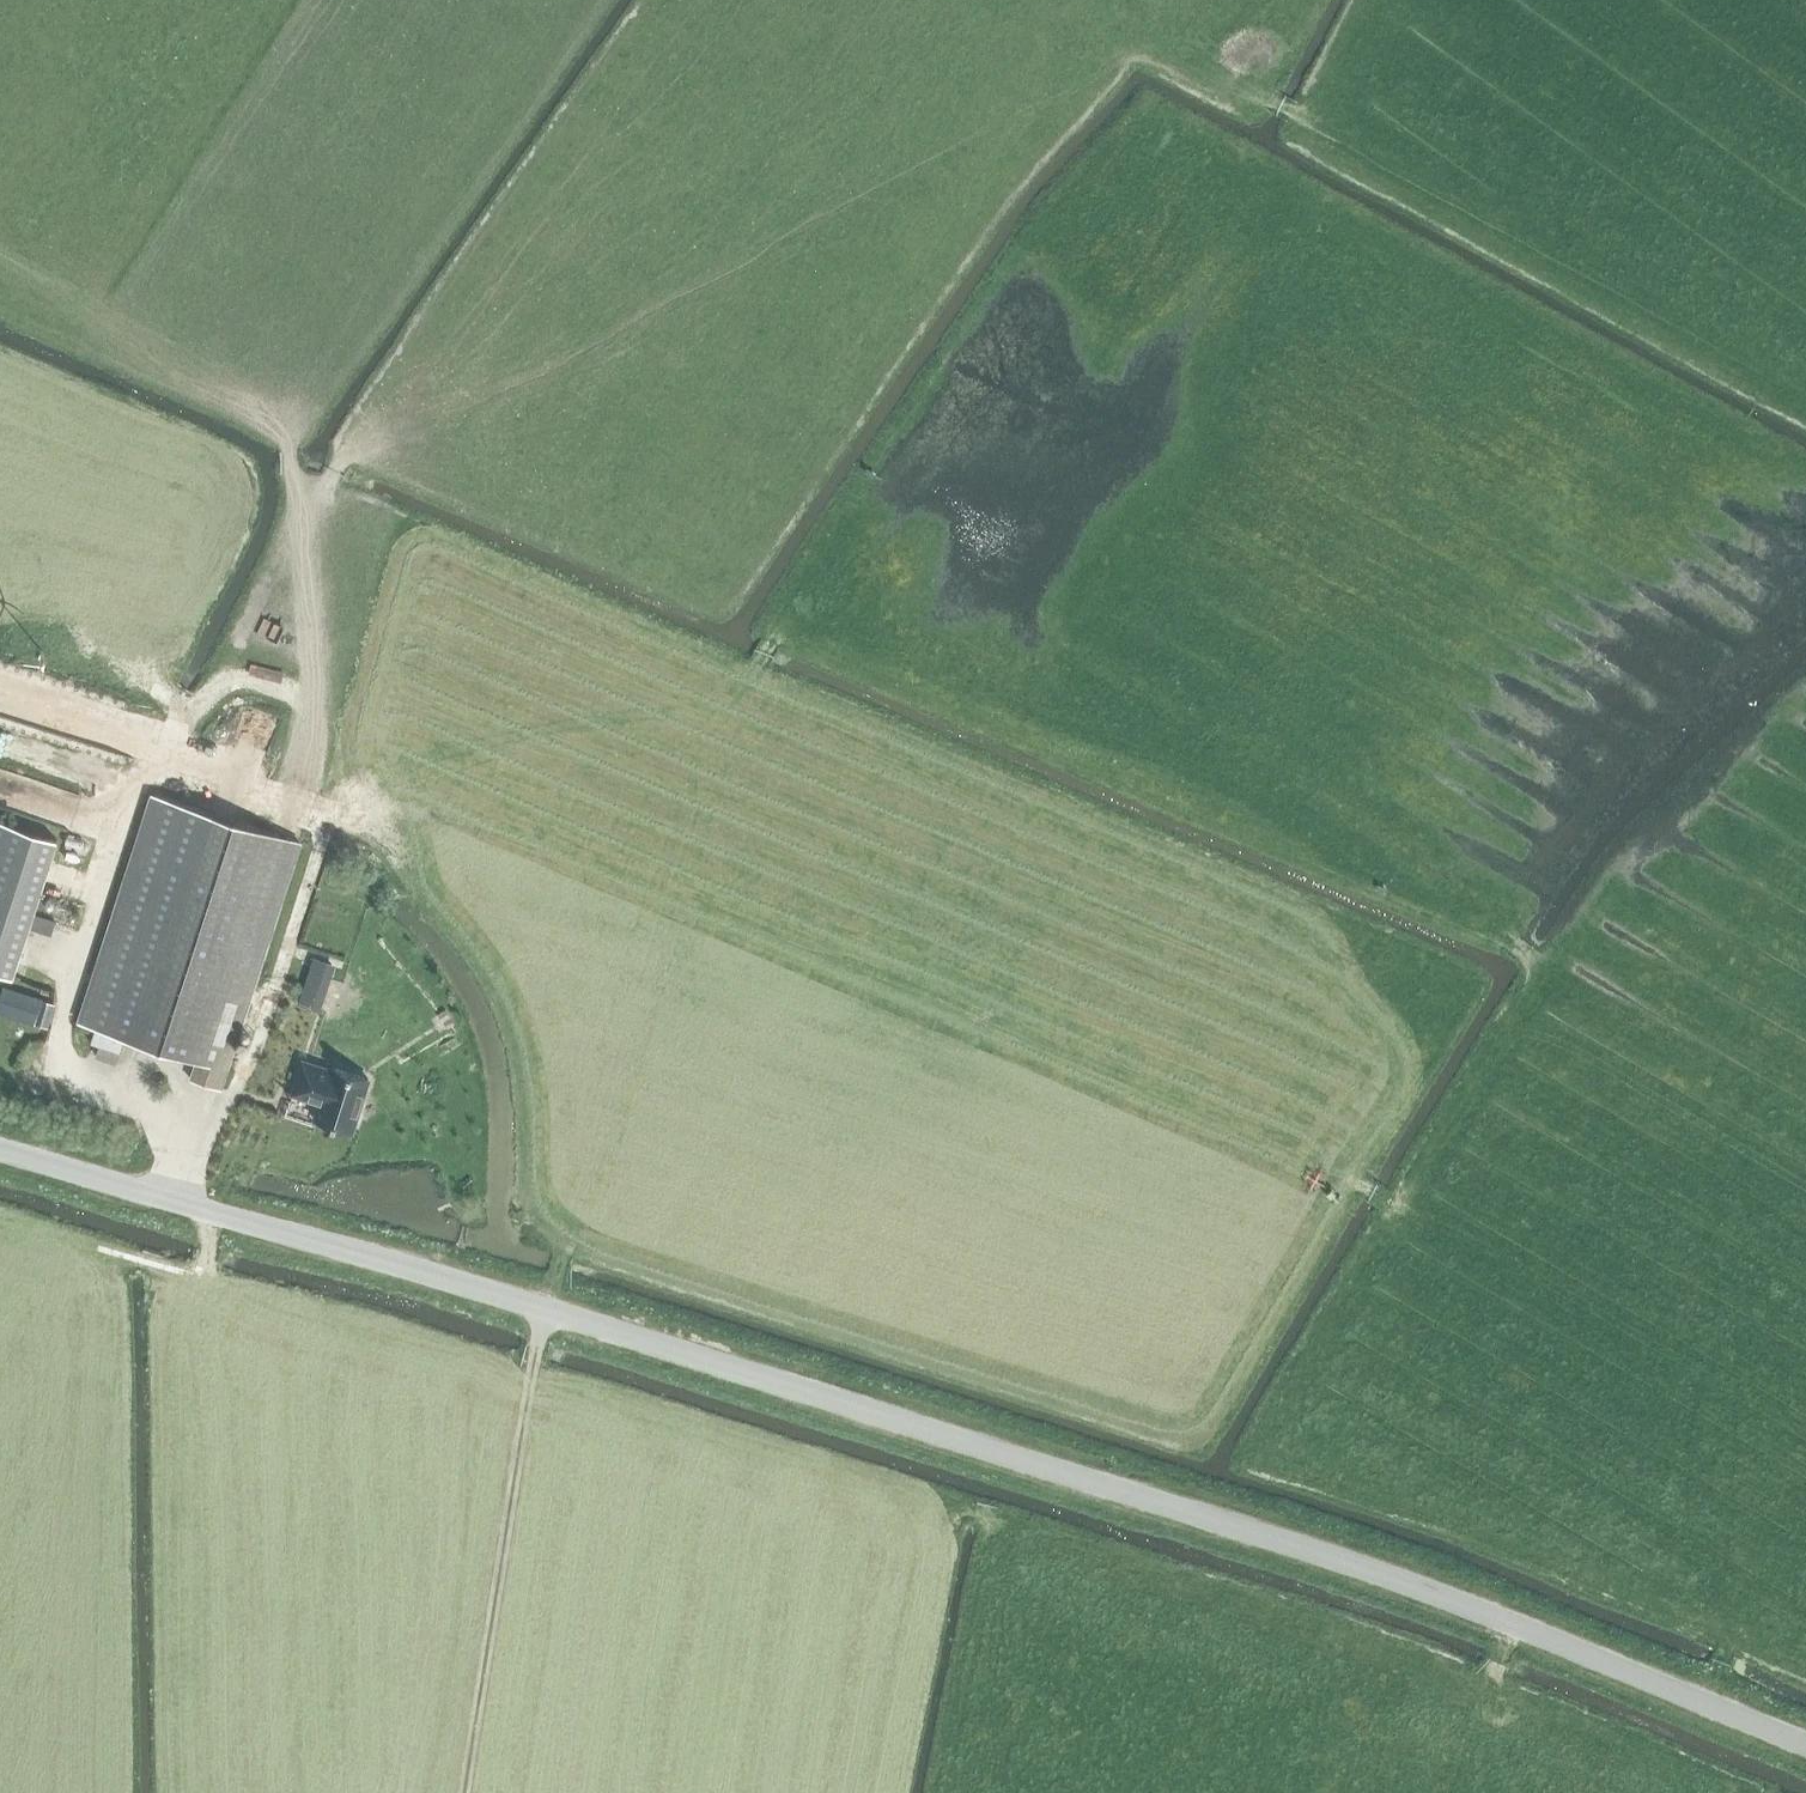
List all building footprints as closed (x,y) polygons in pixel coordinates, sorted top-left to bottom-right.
[(219,1088),(298,842),(155,795),(81,1023),(196,1060),(190,1079),(219,1088)] [(13,978),(58,840),(0,821),(0,974),(13,978)] [(315,1010),(326,978),(309,972),(299,1004),(315,1010)] [(3,986),(0,996),(0,1013),(33,1024),(41,999),(3,986)] [(101,1046),(121,1052),(125,1039),(95,1029),(91,1043),(101,1046)] [(315,1119),(352,1131),(368,1079),(332,1067),(331,1071),(303,1062),(293,1094),(320,1103),(315,1119)]
